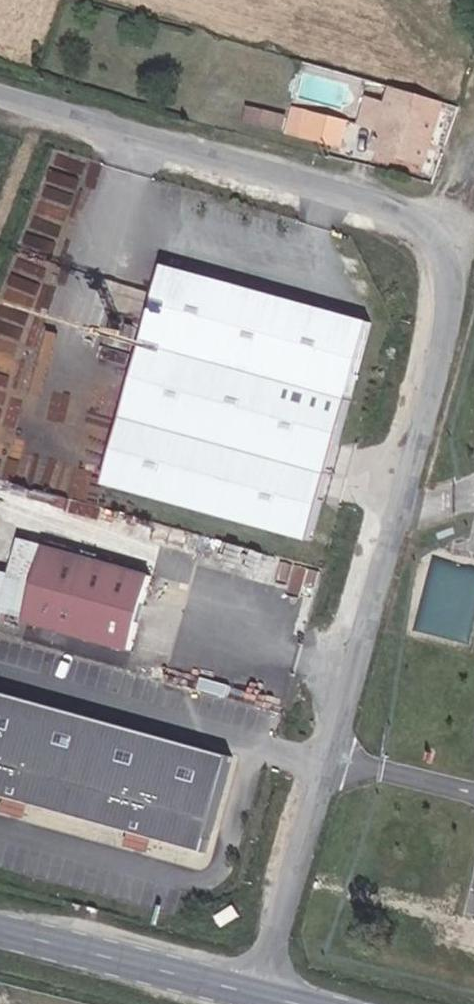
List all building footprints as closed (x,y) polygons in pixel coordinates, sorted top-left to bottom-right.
[(450,99),(400,85),(393,111),(386,132),(379,156),(428,171),(450,99)] [(439,175),(461,102),(450,99),(428,171),(439,175)] [(393,111),(374,105),(367,126),(386,132),(393,111)] [(356,156),(361,135),(301,117),(295,138),(356,156)] [(310,535),(369,316),(162,260),(104,479),(310,535)] [(0,605),(26,611),(46,538),(20,531),(0,605)] [(26,615),(129,644),(150,566),(46,538),(26,611),(26,615)] [(232,750),(0,685),(0,789),(205,846),(232,750)] [(243,903),(224,917),(232,929),(252,916),(243,903)]
